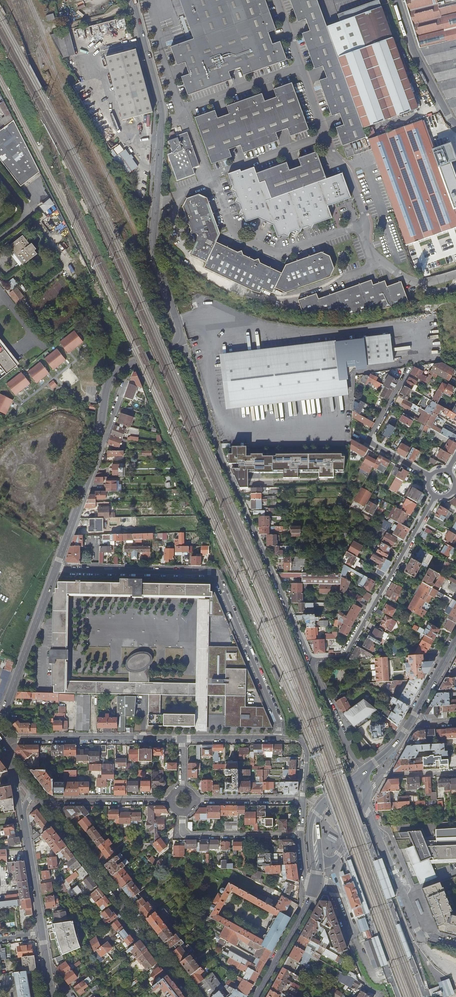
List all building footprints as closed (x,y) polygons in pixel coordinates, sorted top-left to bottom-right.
[(197,11),(186,15),(194,39),(171,47),(176,60),(178,65),(182,64),(186,62),(190,74),(186,75),(182,77),(184,82),(189,96),(232,80),(229,73),(241,69),(243,76),(288,60),(283,46),(281,41),(277,42),(273,44),(269,32),(272,31),(277,29),(275,25),(266,0),(193,0),(197,11)] [(186,15),(197,11),(193,0),(180,0),(186,15)] [(298,21),(306,19),(310,30),(303,33),(315,69),(323,66),(327,78),(320,81),(332,116),(340,114),(344,125),(336,127),(344,149),(351,146),(350,143),(367,137),(318,0),(291,0),(298,21)] [(380,0),(377,0),(338,15),(341,23),(329,27),(365,127),(418,108),(380,0)] [(420,48),(455,40),(455,0),(405,0),(420,48)] [(98,44),(108,41),(107,34),(103,22),(93,24),(98,44)] [(62,58),(66,57),(65,56),(74,54),(69,30),(51,35),(62,58)] [(420,48),(429,65),(455,59),(455,40),(420,48)] [(122,120),(153,112),(136,49),(106,57),(122,120)] [(429,65),(455,115),(455,59),(429,65)] [(263,93),(227,106),(230,114),(218,118),(216,110),(196,117),(213,164),(233,157),(230,149),(241,145),(244,152),(280,140),(277,132),(288,128),(291,136),(309,129),(292,83),(274,89),(277,96),(266,101),(263,93)] [(5,117),(5,118),(11,115),(4,101),(0,103),(0,107),(5,117)] [(424,120),(431,138),(446,133),(439,114),(424,120)] [(1,120),(6,127),(14,121),(11,115),(5,118),(5,117),(1,120)] [(436,148),(433,149),(431,144),(422,120),(369,139),(407,245),(421,240),(431,268),(455,259),(455,213),(454,208),(455,207),(455,175),(451,161),(455,160),(455,157),(451,143),(436,148)] [(40,173),(14,121),(6,127),(0,131),(0,159),(21,187),(40,173)] [(369,138),(376,135),(372,125),(365,128),(369,138)] [(169,154),(178,181),(195,174),(193,168),(200,166),(188,132),(178,135),(178,137),(170,140),(174,152),(169,154)] [(113,158),(126,175),(138,166),(133,158),(134,158),(132,154),(130,155),(126,149),(113,158)] [(317,151),(299,158),(300,162),(302,165),(291,169),(289,166),(288,162),(257,172),(261,182),(266,181),(272,198),(327,179),(317,151)] [(241,170),(230,175),(234,186),(232,190),(236,192),(238,199),(236,202),(241,205),(242,210),(241,214),(245,216),(247,222),(260,217),(275,224),(279,236),(286,234),(289,236),(291,232),(297,230),(301,232),(303,228),(309,226),(313,227),(315,224),(333,217),(329,205),(352,197),(343,173),(327,179),(272,198),(266,181),(261,182),(257,172),(255,167),(242,172),(241,170)] [(288,292),(332,276),(336,267),(331,255),(323,251),(288,264),(284,272),(262,263),(261,259),(256,260),(245,255),(244,250),(240,252),(218,242),(222,234),(209,198),(200,195),(188,199),(184,207),(188,219),(186,223),(191,225),(193,230),(191,235),(195,237),(197,242),(191,254),(208,262),(206,268),(250,289),(262,294),(265,289),(275,293),(277,288),(288,292)] [(29,245),(22,236),(9,246),(23,264),(36,254),(34,251),(36,249),(31,244),(29,245)] [(14,277),(8,282),(13,288),(19,283),(14,277)] [(299,300),(304,314),(349,314),(410,303),(402,282),(387,287),(385,281),(373,285),(371,280),(319,299),(317,293),(299,300)] [(16,287),(9,293),(16,303),(24,297),(16,287)] [(81,344),(72,333),(60,343),(69,354),(81,344)] [(349,391),(347,378),(352,368),(355,368),(360,368),(360,365),(393,362),(391,338),(363,341),(362,339),(336,341),(336,343),(224,353),(228,400),(349,391)] [(0,379),(17,365),(0,344),(0,378),(0,379)] [(66,360),(57,349),(45,359),(53,370),(66,360)] [(49,374),(40,362),(28,372),(37,383),(49,374)] [(453,370),(441,363),(434,364),(430,371),(436,374),(437,375),(448,381),(452,373),(453,370)] [(424,382),(427,377),(421,374),(420,376),(416,374),(420,366),(414,367),(410,374),(424,382)] [(436,374),(430,371),(429,373),(429,374),(427,377),(424,382),(427,384),(431,376),(434,377),(436,374)] [(22,372),(7,384),(16,395),(30,384),(22,372)] [(373,384),(379,387),(380,384),(381,384),(376,381),(373,379),(374,378),(374,377),(370,374),(368,377),(366,376),(362,376),(359,381),(366,385),(368,381),(373,384)] [(384,381),(385,381),(383,386),(385,386),(392,391),(398,381),(388,376),(386,380),(385,379),(384,381)] [(415,385),(413,384),(414,382),(408,379),(404,385),(411,389),(414,385),(415,386),(415,385)] [(57,385),(53,380),(49,384),(52,389),(57,385)] [(137,386),(129,383),(125,396),(133,399),(137,386)] [(448,384),(447,386),(442,383),(438,390),(443,392),(450,396),(451,393),(453,394),(455,390),(455,389),(448,384)] [(407,397),(411,389),(404,385),(400,393),(403,395),(401,398),(404,400),(405,398),(407,397)] [(387,400),(392,391),(385,386),(383,389),(379,396),(387,400)] [(437,403),(443,392),(438,390),(433,398),(432,401),(437,403)] [(1,394),(0,395),(0,411),(6,414),(13,400),(1,394)] [(422,395),(416,406),(420,408),(424,411),(431,414),(437,403),(432,401),(426,397),(422,395)] [(416,406),(404,400),(401,398),(398,396),(395,401),(400,404),(400,405),(405,408),(406,407),(417,413),(418,412),(420,408),(416,406)] [(362,409),(365,404),(360,401),(358,405),(355,403),(357,399),(354,397),(353,410),(353,411),(359,414),(362,409)] [(440,409),(441,410),(445,412),(444,413),(449,416),(453,418),(452,419),(455,421),(455,414),(455,413),(444,407),(437,403),(431,414),(425,425),(428,428),(429,428),(436,417),(440,409)] [(362,416),(359,414),(353,411),(352,417),(369,427),(372,422),(366,419),(362,416)] [(425,425),(431,414),(424,411),(419,420),(418,419),(416,418),(415,420),(425,425)] [(121,413),(118,422),(120,423),(123,425),(127,426),(129,426),(133,417),(121,413)] [(413,419),(403,413),(399,420),(410,426),(414,419),(413,419)] [(114,425),(111,434),(127,440),(128,438),(123,436),(126,429),(122,428),(123,425),(120,423),(119,426),(114,425)] [(389,438),(395,428),(388,424),(382,435),(389,438)] [(443,427),(442,430),(438,428),(433,425),(431,429),(449,439),(455,443),(455,436),(453,434),(453,433),(449,431),(443,427)] [(127,440),(111,434),(106,446),(113,448),(114,445),(119,447),(122,440),(126,442),(127,440)] [(449,439),(446,445),(455,449),(455,446),(455,443),(449,439)] [(410,448),(401,443),(396,452),(405,457),(410,448)] [(362,460),(367,452),(360,448),(361,445),(358,444),(357,446),(357,449),(362,452),(359,458),(362,460)] [(455,449),(446,445),(443,450),(450,454),(451,455),(455,449)] [(419,451),(412,447),(407,458),(413,462),(419,451)] [(344,472),(344,456),(272,456),(272,458),(262,458),(262,456),(246,455),(246,448),(231,448),(231,455),(231,459),(228,459),(228,462),(228,465),(234,465),(234,470),(231,470),(239,489),(247,489),(247,472),(254,472),(254,474),(283,474),(283,479),(298,479),(298,474),(318,474),(318,479),(333,479),(333,472),(344,472)] [(445,461),(450,454),(443,450),(441,449),(437,456),(445,461)] [(372,468),(376,461),(367,456),(363,462),(361,461),(360,464),(368,469),(366,472),(369,474),(372,468)] [(383,474),(390,462),(379,456),(376,461),(372,468),(377,471),(383,474)] [(119,476),(123,476),(122,463),(113,464),(113,474),(119,474),(119,476)] [(396,476),(400,470),(395,467),(391,474),(396,476)] [(402,484),(408,473),(403,471),(399,478),(398,479),(399,479),(397,482),(402,484)] [(392,491),(397,482),(399,479),(398,479),(399,478),(396,476),(389,490),(392,491)] [(106,480),(106,490),(116,490),(116,480),(109,480),(109,479),(108,479),(108,480),(106,480)] [(399,490),(402,484),(397,482),(392,491),(399,496),(401,492),(399,490)] [(364,508),(371,494),(360,488),(353,501),(364,508)] [(412,488),(407,498),(417,503),(422,494),(412,488)] [(106,490),(95,491),(95,494),(89,494),(86,502),(96,502),(96,498),(105,498),(106,490)] [(410,516),(416,505),(406,499),(404,504),(401,503),(397,509),(408,515),(410,516)] [(261,510),(261,500),(251,500),(251,503),(251,510),(261,510)] [(364,512),(372,516),(377,507),(369,503),(364,512)] [(98,506),(99,517),(109,517),(109,506),(98,506)] [(440,507),(434,517),(435,517),(443,522),(449,511),(440,507)] [(402,525),(408,515),(397,509),(391,520),(397,523),(398,523),(402,525)] [(443,522),(435,517),(433,520),(441,525),(442,523),(445,524),(445,523),(446,523),(452,513),(449,511),(443,522)] [(91,527),(91,517),(82,518),(82,528),(91,527)] [(269,527),(268,517),(264,517),(258,517),(259,527),(269,527)] [(403,540),(409,530),(404,527),(402,525),(398,523),(397,527),(394,525),(391,530),(394,531),(392,534),(403,540)] [(443,540),(451,544),(453,541),(454,541),(455,538),(455,535),(449,531),(443,540)] [(175,546),(184,546),(184,532),(179,532),(179,543),(176,543),(176,542),(175,542),(175,546)] [(428,541),(430,536),(430,535),(424,532),(423,532),(421,537),(428,541)] [(392,548),(397,539),(386,533),(382,542),(392,548)] [(83,535),(74,535),(70,547),(80,546),(83,546),(83,535)] [(276,547),(276,540),(276,536),(267,536),(267,538),(267,547),(272,547),(276,547)] [(356,557),(362,548),(353,543),(347,553),(356,557)] [(388,552),(390,547),(382,543),(377,553),(386,558),(389,553),(388,552)] [(454,549),(452,547),(446,544),(441,553),(448,557),(449,554),(453,555),(454,553),(455,553),(455,552),(455,546),(454,549)] [(80,551),(80,546),(70,547),(66,559),(68,563),(80,563),(81,556),(82,556),(82,551),(80,551)] [(134,546),(133,546),(124,546),(125,555),(127,555),(127,552),(132,552),(132,560),(137,560),(137,552),(137,546),(134,546)] [(173,559),(174,549),(170,549),(170,547),(168,547),(168,549),(165,549),(165,560),(169,560),(169,559),(173,559)] [(283,558),(283,549),(288,548),(288,547),(276,547),(272,547),(272,551),(272,558),(283,558)] [(433,556),(420,549),(416,557),(409,553),(407,557),(412,559),(421,565),(426,568),(433,556)] [(351,567),(356,557),(347,553),(345,551),(343,550),(342,555),(349,559),(346,564),(351,567)] [(385,573),(391,562),(383,558),(382,559),(377,557),(378,555),(372,552),(369,558),(379,564),(378,566),(377,565),(376,567),(375,566),(374,567),(377,569),(383,572),(385,573)] [(196,556),(191,556),(191,565),(201,566),(201,555),(201,554),(199,554),(199,556),(196,556)] [(295,570),(295,560),(297,560),(297,558),(284,558),(284,571),(295,570)] [(414,578),(421,565),(412,559),(404,573),(414,578)] [(345,592),(349,583),(343,579),(347,571),(349,573),(350,571),(363,578),(359,586),(369,592),(369,591),(371,592),(375,584),(374,582),(375,582),(364,576),(344,565),(342,564),(341,574),(340,585),(340,592),(342,593),(344,594),(345,592)] [(432,582),(434,579),(435,578),(435,577),(438,579),(440,575),(436,573),(429,569),(422,583),(423,583),(432,588),(434,585),(432,584),(432,583),(432,582)] [(325,574),(276,574),(279,578),(301,578),(301,584),(302,584),(304,584),(308,584),(320,585),(340,585),(341,574),(325,574)] [(438,591),(445,578),(440,575),(438,579),(434,585),(432,588),(438,591)] [(212,597),(212,592),(210,592),(210,585),(138,584),(138,580),(120,579),(120,583),(80,583),(80,581),(76,581),(76,583),(58,582),(58,589),(56,589),(55,650),(50,650),(50,664),(55,664),(54,686),(54,692),(149,694),(149,726),(195,727),(195,726),(195,715),(190,715),(160,714),(161,694),(195,695),(197,695),(197,697),(205,697),(205,695),(207,695),(226,695),(225,726),(272,727),(263,706),(245,706),(246,689),(256,689),(239,649),(207,648),(206,675),(197,675),(197,684),(196,684),(150,683),(129,682),(65,681),(67,594),(208,597),(209,597),(212,597)] [(415,596),(423,583),(422,583),(416,579),(408,592),(415,596)] [(395,602),(402,589),(392,583),(385,596),(391,600),(395,602)] [(424,618),(431,605),(427,603),(425,601),(429,595),(432,588),(423,583),(415,596),(408,609),(411,611),(424,618)] [(302,594),(302,584),(301,584),(291,584),(291,594),(302,594)] [(340,592),(340,585),(320,585),(319,594),(339,594),(340,592)] [(438,591),(432,588),(429,595),(431,596),(434,598),(435,595),(450,603),(449,606),(449,607),(453,608),(455,610),(455,602),(438,591)] [(212,597),(209,597),(209,599),(208,599),(208,600),(208,616),(217,616),(217,612),(223,612),(214,592),(212,592),(212,597)] [(372,596),(365,592),(364,595),(362,598),(369,602),(372,596)] [(362,598),(360,597),(352,593),(351,595),(350,597),(360,603),(362,598)] [(302,604),(302,594),(291,594),(291,604),(298,604),(302,604)] [(197,600),(196,684),(197,684),(197,675),(206,675),(207,648),(239,649),(238,647),(207,646),(208,616),(208,600),(197,600)] [(306,610),(306,608),(313,608),(313,606),(325,606),(325,604),(309,604),(305,604),(302,604),(298,604),(298,613),(304,613),(304,610),(306,610)] [(350,628),(361,609),(353,604),(346,617),(343,615),(342,617),(341,619),(340,618),(339,621),(342,623),(344,624),(350,628)] [(392,617),(396,610),(386,604),(382,612),(384,613),(392,617)] [(319,618),(315,619),(314,615),(308,615),(296,616),(297,619),(303,619),(305,625),(306,629),(315,628),(314,622),(318,622),(318,620),(319,620),(319,618)] [(386,629),(390,631),(395,622),(385,616),(379,627),(385,631),(386,629)] [(455,623),(455,619),(450,616),(448,619),(446,624),(441,622),(439,626),(450,633),(455,623)] [(347,636),(351,628),(350,628),(344,624),(339,632),(347,636)] [(434,641),(439,629),(429,624),(425,631),(419,628),(417,632),(434,641)] [(316,639),(315,634),(315,633),(315,628),(306,629),(307,640),(316,639)] [(381,638),(383,633),(382,632),(383,631),(378,629),(378,630),(375,629),(371,636),(376,638),(377,636),(381,638)] [(428,650),(434,641),(417,632),(417,631),(413,629),(412,631),(420,635),(419,638),(423,640),(422,641),(419,640),(417,644),(418,644),(416,647),(418,648),(414,655),(423,654),(424,654),(425,654),(428,649),(428,650)] [(380,640),(381,638),(377,636),(376,638),(371,636),(371,634),(369,635),(369,636),(368,639),(373,641),(379,645),(381,641),(380,640)] [(368,639),(367,638),(362,647),(372,652),(374,648),(372,647),(373,644),(372,644),(373,641),(368,639)] [(325,654),(324,644),(326,644),(326,640),(313,641),(314,654),(325,654)] [(395,654),(399,648),(396,646),(393,645),(390,651),(395,654)] [(357,659),(361,653),(366,656),(366,658),(376,657),(356,647),(355,650),(351,656),(349,659),(349,660),(358,659),(357,659)] [(125,664),(125,668),(127,670),(130,671),(131,672),(135,673),(138,672),(141,671),(145,670),(149,667),(150,667),(151,666),(153,663),(153,658),(152,655),(149,653),(146,652),(144,652),(139,652),(135,653),(131,655),(127,659),(125,664)] [(375,658),(377,683),(392,681),(397,681),(402,681),(410,680),(424,679),(434,661),(430,659),(429,662),(424,662),(423,654),(414,655),(375,658)] [(131,672),(130,671),(129,682),(150,683),(150,667),(149,667),(145,670),(141,671),(138,672),(135,673),(131,672)] [(10,673),(5,671),(5,672),(2,671),(0,677),(3,678),(0,686),(0,701),(10,673)] [(455,685),(454,680),(455,680),(455,678),(448,678),(445,679),(438,691),(450,690),(450,689),(454,688),(455,690),(455,689),(455,685)] [(409,707),(424,679),(410,680),(398,701),(409,707)] [(396,692),(402,681),(397,681),(392,681),(390,688),(396,692)] [(58,706),(59,700),(59,693),(37,692),(37,699),(38,699),(38,700),(56,700),(56,704),(56,707),(58,707),(58,706)] [(454,705),(455,705),(455,700),(449,701),(449,700),(452,699),(451,697),(455,697),(455,693),(436,694),(429,707),(447,706),(454,705)] [(89,730),(90,694),(77,694),(77,701),(76,730),(89,730)] [(409,707),(398,701),(386,694),(384,698),(391,701),(390,702),(396,705),(395,708),(394,707),(393,708),(392,709),(394,710),(392,713),(389,711),(384,708),(381,713),(392,722),(398,727),(409,707)] [(197,695),(195,695),(195,715),(195,726),(195,727),(195,731),(207,731),(207,695),(205,695),(205,697),(197,697),(197,695)] [(117,728),(117,732),(124,732),(124,715),(135,715),(137,696),(118,696),(117,718),(117,728)] [(352,708),(345,697),(335,703),(339,710),(342,714),(352,708)] [(380,712),(364,699),(353,707),(352,708),(342,714),(356,730),(380,712)] [(65,717),(65,706),(58,706),(58,707),(58,713),(53,713),(53,717),(65,717)] [(443,718),(443,711),(445,711),(445,713),(447,712),(447,706),(429,707),(427,711),(425,715),(427,720),(443,718)] [(112,728),(115,728),(117,728),(117,718),(109,718),(109,714),(106,714),(106,718),(97,718),(97,728),(103,728),(103,732),(112,732),(112,728)] [(13,724),(19,733),(36,732),(36,724),(20,724),(18,721),(13,724)] [(67,721),(53,721),(53,726),(53,730),(67,730),(67,721)] [(383,737),(382,728),(388,727),(388,724),(387,723),(384,723),(380,723),(379,722),(375,723),(375,724),(369,724),(370,732),(371,732),(372,738),(372,739),(378,738),(378,737),(383,737)] [(398,727),(392,722),(389,726),(395,731),(398,727)] [(446,730),(446,739),(447,740),(449,739),(449,740),(450,740),(450,739),(455,739),(455,729),(446,730)] [(435,740),(435,730),(430,731),(425,731),(426,742),(426,745),(431,745),(430,741),(435,741),(435,740)] [(446,739),(446,730),(440,730),(435,730),(435,740),(446,739)] [(426,742),(425,731),(419,731),(414,734),(412,737),(409,743),(407,747),(419,746),(419,744),(420,744),(420,742),(426,742)] [(263,754),(263,744),(254,744),(254,750),(250,750),(250,759),(254,759),(254,755),(263,754)] [(273,751),(273,744),(263,744),(263,754),(266,753),(266,751),(273,751)] [(282,754),(282,744),(273,744),(273,751),(273,754),(282,754)] [(287,757),(300,757),(301,748),(297,744),(289,744),(288,755),(287,755),(286,754),(284,754),(284,757),(287,757)] [(419,752),(435,751),(435,753),(433,753),(433,756),(430,756),(428,758),(423,758),(423,760),(423,766),(436,766),(435,761),(439,761),(440,769),(449,768),(448,758),(443,759),(443,757),(448,756),(447,752),(444,752),(444,744),(436,744),(431,745),(426,745),(419,746),(407,747),(399,760),(409,759),(416,758),(419,752)] [(39,749),(39,745),(33,745),(33,746),(18,746),(16,751),(24,761),(32,755),(39,755),(39,749)] [(52,756),(64,756),(64,745),(52,745),(52,752),(52,756)] [(76,745),(64,745),(64,756),(71,755),(71,759),(74,759),(74,755),(77,755),(77,750),(76,745)] [(106,745),(102,745),(102,764),(102,770),(114,770),(114,764),(104,764),(104,757),(106,757),(106,745)] [(226,770),(226,764),(215,764),(215,761),(218,761),(218,751),(219,751),(219,752),(220,752),(220,751),(223,751),(223,745),(213,745),(213,748),(213,756),(213,770),(217,770),(226,770)] [(213,756),(213,748),(202,748),(202,756),(213,756)] [(249,748),(239,748),(239,758),(245,758),(245,755),(247,756),(247,754),(249,754),(249,748)] [(49,749),(39,749),(39,755),(39,759),(45,758),(48,758),(48,760),(49,760),(49,752),(49,749)] [(164,755),(164,749),(153,749),(153,755),(161,755),(161,770),(163,770),(164,770),(164,763),(164,755)] [(77,760),(89,760),(89,752),(89,750),(77,750),(77,755),(77,760)] [(139,761),(139,750),(129,750),(129,759),(133,759),(133,761),(139,761)] [(152,761),(152,750),(146,750),(139,750),(139,761),(152,761)] [(99,752),(89,752),(89,760),(89,761),(89,764),(93,764),(93,760),(95,760),(99,760),(99,752)] [(120,766),(127,766),(127,759),(116,759),(116,764),(118,764),(118,767),(120,767),(120,766)] [(424,770),(423,766),(423,760),(414,761),(414,763),(409,763),(409,759),(399,760),(393,770),(394,772),(424,770)] [(8,771),(0,761),(0,774),(8,771)] [(251,775),(250,770),(250,769),(238,770),(238,779),(242,778),(242,775),(251,775)] [(295,779),(296,769),(289,769),(283,769),(283,776),(289,776),(289,778),(287,778),(287,779),(295,779)] [(53,795),(53,793),(53,783),(53,781),(53,780),(51,780),(49,778),(50,778),(47,775),(46,773),(46,770),(39,770),(31,770),(49,793),(53,795)] [(64,770),(64,782),(66,782),(66,781),(67,781),(67,775),(73,775),(73,777),(77,777),(77,773),(77,770),(73,770),(72,770),(64,770)] [(114,779),(114,770),(102,770),(102,772),(102,774),(102,777),(102,786),(102,787),(106,787),(106,786),(106,785),(106,779),(114,779)] [(163,777),(163,770),(161,770),(152,770),(152,775),(152,786),(153,786),(153,787),(158,787),(160,787),(163,787),(163,785),(164,785),(165,785),(165,784),(166,784),(166,783),(166,782),(165,782),(165,781),(164,781),(163,781),(163,777)] [(238,770),(226,770),(226,775),(231,775),(232,773),(234,774),(232,776),(232,783),(231,783),(230,782),(230,781),(229,781),(229,782),(226,782),(226,795),(228,795),(228,791),(236,791),(236,795),(238,795),(238,792),(238,782),(238,779),(238,770)] [(430,777),(424,778),(424,782),(425,782),(426,793),(426,794),(425,794),(425,796),(431,795),(431,801),(437,800),(436,794),(431,794),(430,777)] [(420,786),(425,785),(424,782),(424,778),(408,779),(408,784),(407,784),(407,790),(417,789),(417,788),(420,787),(420,786)] [(213,790),(213,785),(213,780),(210,780),(210,779),(207,779),(207,781),(202,781),(202,790),(213,790)] [(398,791),(399,790),(399,784),(399,779),(388,780),(377,799),(378,804),(390,803),(389,792),(398,791)] [(114,795),(127,795),(127,780),(114,780),(114,795)] [(131,782),(129,782),(128,791),(138,791),(138,782),(135,782),(135,780),(131,780),(131,782)] [(144,782),(141,782),(141,791),(150,791),(150,781),(148,781),(148,780),(144,780),(144,782)] [(450,790),(450,780),(439,781),(439,787),(445,787),(445,790),(450,790)] [(79,792),(80,782),(75,782),(75,781),(73,781),(73,783),(64,783),(64,793),(64,795),(79,795),(79,792)] [(238,792),(247,792),(251,792),(251,782),(244,782),(244,781),(242,781),(242,782),(238,782),(238,792)] [(89,783),(80,782),(79,792),(89,792),(89,783)] [(263,790),(263,786),(256,786),(256,782),(251,782),(251,792),(263,792),(263,790)] [(284,786),(284,795),(294,794),(298,791),(298,782),(280,782),(280,786),(284,786)] [(64,793),(64,783),(53,783),(53,793),(64,793)] [(213,790),(213,795),(220,795),(220,793),(223,793),(223,788),(220,788),(220,785),(213,785),(213,790)] [(1,801),(14,799),(12,786),(0,788),(0,794),(1,801)] [(14,799),(1,801),(0,801),(0,809),(1,809),(3,806),(4,807),(5,813),(15,811),(14,799)] [(403,807),(426,806),(426,801),(418,801),(413,802),(398,803),(395,803),(390,803),(378,804),(378,811),(391,811),(390,806),(398,805),(398,807),(398,808),(403,807)] [(164,806),(154,806),(154,816),(163,816),(163,812),(167,812),(164,806)] [(220,816),(220,806),(207,806),(207,808),(207,819),(207,823),(209,823),(209,819),(220,819),(220,816)] [(245,806),(220,806),(220,816),(238,815),(238,814),(245,814),(245,812),(245,806)] [(265,806),(257,806),(257,812),(257,817),(257,819),(262,818),(262,817),(265,817),(265,806)] [(80,813),(84,817),(85,817),(89,814),(83,807),(64,807),(62,811),(70,821),(80,813)] [(207,819),(207,808),(199,808),(198,811),(196,813),(194,815),(194,816),(196,816),(196,820),(207,819)] [(34,819),(42,829),(32,836),(33,841),(38,837),(41,835),(51,827),(37,809),(29,815),(30,822),(34,819)] [(117,823),(118,823),(118,813),(118,810),(115,810),(113,810),(109,810),(109,817),(109,819),(116,819),(116,820),(117,820),(117,823)] [(257,827),(257,820),(256,820),(256,817),(255,812),(250,812),(245,812),(245,814),(245,825),(254,825),(254,827),(254,830),(254,831),(257,831),(257,827)] [(130,821),(130,813),(118,813),(118,823),(128,823),(128,825),(130,825),(130,821)] [(130,813),(130,821),(135,821),(135,823),(136,823),(136,821),(141,821),(140,813),(130,813)] [(86,832),(93,827),(85,817),(84,817),(80,821),(78,822),(86,832)] [(262,818),(257,819),(257,820),(257,827),(264,826),(264,825),(271,825),(271,818),(262,818)] [(163,820),(154,820),(154,832),(155,843),(160,838),(161,838),(156,832),(156,829),(163,829),(163,820)] [(287,830),(286,820),(278,820),(278,829),(287,830)] [(238,822),(223,822),(223,828),(238,829),(238,828),(241,828),(242,821),(238,821),(238,822)] [(9,839),(16,838),(15,834),(13,824),(9,825),(4,826),(6,836),(8,835),(8,839),(9,839)] [(56,855),(66,847),(51,827),(41,835),(46,841),(47,841),(50,844),(48,845),(50,847),(51,846),(52,847),(51,848),(56,855)] [(94,842),(101,837),(93,827),(86,832),(94,842)] [(399,833),(401,838),(410,838),(414,846),(414,848),(409,850),(411,854),(413,854),(418,865),(428,861),(427,860),(429,859),(431,858),(433,858),(433,860),(455,859),(455,829),(436,830),(436,837),(423,837),(420,831),(399,833)] [(337,838),(329,833),(326,838),(335,843),(337,838)] [(10,846),(21,844),(19,837),(16,838),(9,839),(10,846)] [(98,847),(105,841),(101,837),(94,842),(98,847)] [(160,853),(167,847),(160,838),(155,843),(153,844),(160,853)] [(102,852),(109,846),(112,844),(108,839),(105,841),(98,847),(102,852)] [(186,848),(194,848),(194,852),(197,852),(197,843),(197,840),(184,840),(184,842),(184,851),(186,851),(186,848)] [(199,849),(207,849),(207,850),(209,850),(209,849),(209,840),(199,840),(199,843),(197,843),(197,852),(199,852),(199,849)] [(209,849),(218,849),(218,840),(209,840),(209,849)] [(281,853),(284,853),(283,845),(288,845),(289,853),(295,853),(295,847),(294,843),(291,840),(285,840),(280,840),(279,850),(281,849),(281,853)] [(173,857),(185,856),(184,851),(184,842),(180,842),(180,846),(173,846),(173,857)] [(221,851),(227,851),(227,848),(229,848),(229,842),(226,842),(224,842),(221,842),(221,851)] [(235,850),(242,850),(242,842),(233,842),(233,854),(234,854),(234,853),(235,853),(235,850)] [(109,862),(117,856),(109,846),(102,852),(97,856),(100,859),(105,855),(109,862)] [(420,884),(437,878),(429,859),(427,860),(428,861),(418,865),(413,854),(411,854),(409,850),(414,848),(414,846),(406,849),(420,884)] [(68,861),(74,856),(66,847),(56,855),(59,858),(63,855),(68,861)] [(8,862),(7,849),(0,850),(0,863),(8,862)] [(221,869),(230,868),(233,868),(233,863),(226,864),(225,852),(221,852),(221,855),(221,863),(221,869)] [(112,875),(122,868),(129,863),(126,859),(122,862),(122,863),(117,867),(117,866),(117,865),(118,865),(117,864),(117,863),(116,863),(115,863),(123,856),(120,853),(117,856),(109,862),(105,865),(112,875)] [(284,853),(284,865),(296,864),(295,853),(289,853),(284,853)] [(245,867),(256,867),(258,867),(258,862),(253,862),(253,861),(247,861),(247,855),(245,854),(245,867)] [(265,866),(271,866),(271,854),(262,854),(260,854),(258,854),(258,862),(258,867),(261,866),(265,866)] [(48,869),(57,868),(56,859),(57,859),(59,858),(56,855),(53,857),(47,858),(48,869)] [(71,872),(80,865),(74,856),(68,861),(67,862),(65,863),(71,870),(69,871),(71,872)] [(155,863),(156,862),(152,856),(148,859),(152,865),(155,863)] [(156,862),(155,863),(158,867),(163,863),(164,864),(167,862),(163,857),(156,862)] [(349,858),(345,860),(351,876),(355,874),(356,874),(355,871),(354,871),(349,858)] [(18,900),(31,898),(25,861),(15,862),(16,869),(14,869),(13,870),(14,871),(17,871),(20,893),(18,893),(18,895),(20,895),(20,896),(18,897),(17,894),(6,896),(6,899),(0,900),(0,902),(18,900)] [(283,878),(299,882),(296,864),(284,865),(271,866),(265,866),(265,873),(272,875),(273,873),(282,873),(283,878)] [(69,884),(73,881),(72,879),(78,875),(77,874),(78,873),(82,878),(88,874),(82,867),(63,881),(67,889),(70,887),(69,884)] [(230,868),(261,883),(263,879),(260,878),(262,872),(244,867),(241,868),(233,868),(230,868)] [(122,888),(131,881),(132,881),(122,868),(112,875),(122,888)] [(49,870),(41,871),(43,879),(49,878),(49,874),(53,873),(52,870),(49,870)] [(388,877),(388,876),(387,875),(386,872),(385,872),(384,873),(383,873),(381,874),(383,878),(383,880),(384,881),(385,883),(387,889),(387,891),(389,890),(393,889),(390,883),(390,881),(389,879),(388,877)] [(351,876),(347,877),(345,878),(345,876),(344,874),(341,875),(341,877),(342,879),(344,886),(345,887),(344,887),(346,891),(347,894),(347,895),(349,899),(349,900),(350,902),(353,910),(355,914),(356,918),(359,917),(360,917),(362,916),(365,915),(364,911),(363,910),(362,907),(360,900),(358,896),(358,894),(356,889),(355,888),(355,886),(352,880),(352,877),(351,876)] [(355,874),(351,876),(352,877),(352,880),(358,894),(358,896),(359,897),(360,900),(362,907),(363,910),(364,911),(365,915),(362,916),(365,927),(366,928),(367,930),(368,930),(371,938),(372,940),(381,966),(383,965),(388,979),(393,978),(357,874),(356,874),(355,874)] [(89,892),(97,886),(89,876),(83,881),(85,884),(87,886),(86,888),(89,892)] [(60,894),(68,892),(67,889),(63,881),(63,880),(58,881),(60,894)] [(131,899),(138,894),(140,892),(131,881),(122,888),(131,899)] [(42,896),(53,895),(52,888),(55,887),(54,885),(52,886),(51,882),(40,884),(42,896)] [(289,895),(293,885),(288,882),(286,882),(285,882),(283,886),(284,886),(283,888),(285,888),(284,893),(289,895)] [(213,903),(216,905),(216,906),(214,905),(213,905),(212,905),(212,906),(211,906),(210,907),(210,908),(211,909),(213,911),(209,917),(214,920),(223,925),(224,923),(226,924),(225,926),(242,935),(243,933),(246,935),(244,936),(272,952),(280,938),(283,931),(291,917),(275,908),(271,906),(268,904),(267,904),(264,902),(263,904),(260,903),(262,901),(255,897),(244,891),(243,893),(241,892),(242,890),(229,883),(225,889),(223,888),(222,888),(221,889),(220,890),(220,891),(221,893),(222,894),(222,895),(218,893),(213,903)] [(452,916),(451,916),(450,913),(452,912),(440,883),(432,886),(427,888),(422,889),(426,899),(439,932),(440,932),(455,936),(455,917),(452,916)] [(70,897),(80,889),(77,885),(71,890),(68,892),(70,897)] [(96,903),(104,896),(98,888),(90,895),(88,897),(94,904),(96,903)] [(139,909),(146,903),(138,894),(131,899),(139,909)] [(256,895),(255,897),(262,901),(264,902),(267,904),(268,902),(256,895)] [(328,928),(333,926),(337,924),(328,896),(323,895),(311,918),(320,923),(324,916),(325,915),(326,915),(327,917),(326,917),(322,924),(328,928)] [(53,907),(53,912),(60,911),(57,896),(45,897),(47,908),(53,907)] [(102,911),(107,907),(111,904),(104,896),(96,903),(102,911)] [(291,917),(297,906),(297,904),(282,896),(275,908),(291,917)] [(33,915),(31,898),(18,900),(19,906),(22,906),(22,909),(26,909),(27,916),(33,915)] [(0,902),(0,908),(19,906),(18,900),(0,902)] [(146,919),(155,912),(147,902),(146,903),(139,909),(146,919)] [(107,925),(112,921),(113,923),(115,922),(113,920),(115,918),(117,920),(121,917),(119,914),(117,916),(114,913),(112,914),(107,907),(102,911),(98,914),(103,919),(107,925)] [(158,934),(167,927),(161,919),(168,913),(165,909),(157,915),(155,912),(146,919),(158,934)] [(54,924),(66,922),(64,910),(60,911),(53,912),(52,912),(54,924)] [(301,935),(318,945),(319,942),(312,938),(318,928),(318,927),(320,926),(319,924),(320,923),(311,918),(301,935)] [(53,939),(68,937),(71,937),(72,936),(86,934),(82,926),(80,920),(66,922),(54,924),(46,925),(48,932),(49,932),(50,940),(53,939)] [(118,933),(124,929),(117,920),(115,922),(113,923),(107,927),(109,929),(112,927),(115,931),(116,931),(118,933)] [(338,953),(340,952),(340,954),(341,954),(342,955),(347,954),(345,950),(346,950),(343,941),(337,924),(333,926),(334,929),(330,931),(329,933),(334,947),(332,948),(331,947),(328,950),(336,954),(337,953),(338,952),(338,953)] [(227,941),(236,946),(239,940),(247,944),(253,948),(252,950),(256,952),(254,956),(256,958),(266,963),(272,952),(244,936),(242,935),(225,926),(221,933),(214,929),(215,933),(215,934),(227,941)] [(165,942),(174,935),(167,927),(158,934),(165,942)] [(129,935),(125,928),(118,933),(116,935),(118,938),(120,936),(123,940),(129,935)] [(328,950),(331,947),(331,946),(325,929),(321,936),(323,938),(319,945),(328,950)] [(183,944),(184,943),(181,939),(176,934),(174,935),(165,942),(170,949),(174,945),(176,949),(183,944)] [(225,946),(227,941),(215,934),(215,935),(216,939),(219,940),(218,942),(225,946)] [(128,946),(134,941),(129,935),(123,940),(125,942),(128,946)] [(317,951),(335,961),(338,956),(336,954),(328,950),(319,945),(318,945),(301,935),(295,946),(312,955),(314,957),(316,958),(318,959),(321,955),(314,951),(315,950),(313,950),(311,948),(307,945),(308,944),(311,945),(313,945),(318,948),(317,951)] [(96,951),(100,947),(96,936),(89,941),(90,944),(94,952),(96,951)] [(381,966),(372,940),(364,943),(374,968),(381,966)] [(102,946),(106,952),(113,947),(108,941),(107,942),(102,946)] [(137,958),(147,950),(139,941),(127,951),(128,953),(131,951),(137,958)] [(185,946),(183,944),(176,949),(172,952),(180,962),(190,955),(194,951),(188,944),(185,946)] [(33,956),(32,945),(19,947),(20,952),(18,952),(19,957),(22,957),(33,956)] [(96,951),(94,952),(99,964),(104,960),(101,957),(106,952),(102,946),(96,951)] [(304,965),(309,968),(311,965),(307,964),(310,958),(312,955),(295,946),(289,957),(302,964),(304,965)] [(225,955),(259,974),(266,963),(256,958),(255,961),(257,962),(256,963),(258,964),(256,966),(255,965),(253,964),(251,963),(251,962),(226,948),(224,952),(224,951),(223,953),(225,955)] [(147,971),(157,963),(147,950),(137,958),(140,962),(139,963),(141,965),(142,964),(147,971)] [(34,955),(33,956),(22,957),(24,972),(26,971),(28,971),(36,970),(34,955)] [(190,975),(200,967),(197,963),(200,961),(197,957),(194,959),(190,955),(180,962),(190,975)] [(243,979),(253,985),(259,974),(225,955),(222,959),(234,966),(244,971),(242,975),(244,976),(243,979)] [(231,973),(234,966),(222,959),(219,957),(221,967),(231,973)] [(283,968),(296,975),(299,971),(297,970),(299,964),(301,965),(302,964),(289,957),(283,968)] [(63,976),(71,970),(67,964),(65,962),(57,968),(63,976)] [(70,962),(67,964),(71,970),(74,968),(76,967),(74,965),(73,964),(72,965),(70,962)] [(356,966),(350,962),(347,968),(353,971),(356,966)] [(198,984),(201,981),(204,979),(200,974),(204,971),(203,969),(205,967),(204,965),(200,967),(190,975),(198,984)] [(167,976),(159,966),(153,971),(154,972),(151,975),(154,979),(150,982),(153,986),(162,979),(167,976)] [(277,978),(286,984),(290,986),(292,983),(286,979),(288,976),(290,977),(290,976),(289,975),(289,974),(293,976),(293,978),(296,980),(299,981),(301,978),(296,975),(283,968),(277,978)] [(69,984),(77,978),(71,970),(63,976),(69,984)] [(337,980),(351,987),(353,984),(358,987),(360,982),(358,981),(346,974),(338,970),(334,979),(336,981),(337,980)] [(348,970),(346,974),(358,981),(355,974),(348,970)] [(26,971),(24,972),(14,973),(15,976),(18,996),(30,996),(27,974),(26,971)] [(207,996),(246,996),(247,996),(226,984),(224,986),(230,993),(225,996),(220,990),(223,987),(212,973),(204,979),(201,981),(204,984),(200,987),(207,996)] [(361,977),(355,974),(358,981),(360,982),(364,984),(361,977)] [(167,976),(162,979),(153,986),(151,988),(154,992),(161,986),(162,988),(162,989),(168,996),(184,996),(167,976)] [(83,981),(74,987),(80,995),(85,992),(83,990),(87,986),(86,984),(91,980),(88,977),(83,981)] [(247,996),(253,985),(243,979),(240,978),(239,977),(238,979),(242,982),(239,985),(236,983),(229,979),(226,984),(247,996)] [(139,980),(138,978),(130,985),(131,987),(139,980)] [(284,987),(286,988),(286,986),(285,986),(286,984),(277,978),(270,990),(280,995),(284,996),(296,996),(288,992),(286,995),(281,992),(284,987)] [(439,981),(440,985),(430,989),(432,996),(443,993),(444,996),(455,994),(451,978),(439,981)] [(93,993),(99,988),(97,985),(90,990),(93,993)] [(332,988),(329,994),(335,996),(341,996),(342,994),(343,994),(332,988)]
